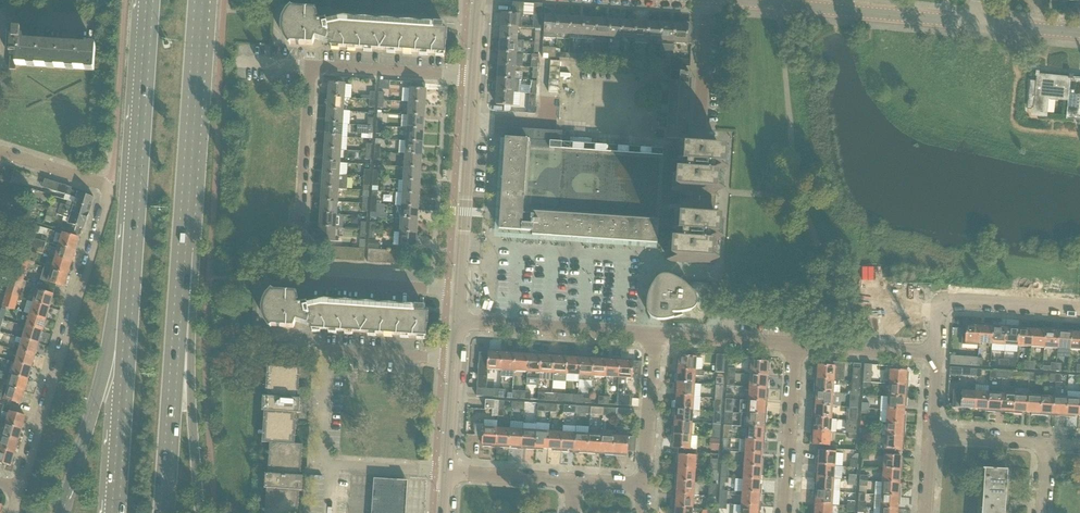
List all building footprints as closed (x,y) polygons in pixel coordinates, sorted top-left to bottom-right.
[(502,13),(501,26),(517,28),(521,28),(522,15),(534,16),(534,4),(523,3),(513,2),(512,14),(502,13)] [(535,4),(534,16),(541,17),(542,4),(535,4)] [(444,54),(445,54),(447,30),(443,29),(443,24),(434,23),(434,24),(430,23),(419,23),(409,22),(398,22),(387,20),(376,20),(365,19),(354,19),(343,17),(331,20),(331,18),(331,17),(319,16),(319,17),(320,17),(320,22),(316,23),(317,20),(315,13),(315,12),(293,10),(292,10),(287,15),(284,20),(283,27),(283,33),(286,39),(290,45),(290,44),(313,46),(313,45),(315,39),(330,44),(330,47),(331,47),(332,45),(444,52),(444,54)] [(545,16),(543,38),(557,38),(557,33),(558,17),(545,16)] [(558,17),(557,38),(570,39),(570,38),(571,18),(558,17)] [(570,34),(570,38),(583,39),(584,19),(571,18),(570,34)] [(584,19),(583,39),(596,40),(596,36),(597,20),(584,19)] [(596,36),(609,37),(610,20),(597,20),(596,36)] [(609,37),(622,37),(624,21),(610,20),(609,37)] [(622,37),(635,38),(637,22),(624,21),(622,37)] [(635,38),(635,43),(648,44),(648,39),(650,23),(637,22),(635,38)] [(676,25),(674,41),(687,42),(687,44),(691,44),(693,26),(688,26),(689,22),(675,22),(675,25),(676,25)] [(655,44),(661,45),(663,24),(650,23),(648,39),(655,40),(655,44)] [(661,45),(674,46),(676,25),(675,25),(663,24),(661,45)] [(501,26),(501,40),(517,41),(517,28),(501,26)] [(5,46),(5,48),(6,48),(6,47),(10,48),(9,69),(16,70),(16,69),(16,65),(94,71),(96,46),(95,45),(95,49),(23,44),(24,38),(21,37),(21,31),(14,30),(13,33),(7,32),(7,30),(6,40),(7,40),(6,47),(5,46)] [(501,40),(500,52),(523,54),(524,41),(517,41),(501,40)] [(543,47),(542,57),(543,57),(556,58),(556,53),(556,48),(543,47)] [(500,52),(499,66),(515,67),(520,67),(522,67),(523,54),(500,52)] [(560,61),(550,61),(548,92),(558,93),(560,61)] [(499,66),(498,79),(514,80),(514,72),(520,72),(520,67),(499,66)] [(689,85),(690,73),(671,71),(670,83),(689,85)] [(1029,92),(1028,108),(1033,109),(1033,112),(1040,113),(1040,114),(1045,115),(1047,96),(1068,98),(1071,75),(1069,75),(1069,81),(1039,78),(1039,72),(1036,72),(1035,76),(1036,77),(1036,81),(1030,81),(1029,92)] [(1067,117),(1078,118),(1079,101),(1079,82),(1072,81),(1073,75),(1071,75),(1068,98),(1067,117)] [(498,79),(497,92),(519,93),(519,80),(514,80),(498,79)] [(380,81),(380,88),(389,89),(389,81),(380,81)] [(330,83),(329,96),(344,97),(344,84),(336,84),(330,83)] [(670,83),(669,94),(688,95),(689,85),(670,83)] [(411,89),(410,102),(424,103),(425,90),(411,89)] [(497,92),(496,105),(512,106),(520,106),(521,93),(519,93),(497,92)] [(529,107),(528,113),(535,114),(535,107),(536,94),(530,94),(529,106),(529,107)] [(669,94),(668,105),(687,106),(688,95),(669,94)] [(329,96),(328,109),(343,110),(344,97),(329,96)] [(410,102),(409,115),(424,116),(424,103),(410,102)] [(668,105),(668,117),(686,118),(687,106),(668,105)] [(328,109),(327,122),(342,123),(343,110),(328,109)] [(409,115),(408,128),(423,129),(424,116),(409,115)] [(668,117),(667,128),(686,129),(686,118),(668,117)] [(327,122),(326,135),(341,136),(342,123),(327,122)] [(358,125),(357,133),(372,134),(372,133),(373,126),(367,125),(367,126),(358,125)] [(408,128),(407,141),(422,142),(423,129),(408,128)] [(666,139),(685,140),(686,129),(667,128),(666,139)] [(326,135),(325,148),(340,149),(346,150),(347,137),(341,137),(341,136),(326,135)] [(532,235),(657,244),(672,245),(674,220),(676,192),(678,150),(562,142),(505,138),(499,229),(532,232),(532,235)] [(407,141),(406,154),(421,155),(422,142),(407,141)] [(325,148),(325,161),(339,162),(340,149),(325,148)] [(748,149),(748,156),(747,156),(746,167),(761,168),(761,149),(748,149)] [(716,194),(717,180),(720,180),(720,178),(713,178),(714,170),(720,171),(720,169),(718,169),(719,154),(721,155),(721,153),(678,150),(676,192),(716,194)] [(406,154),(405,167),(420,168),(421,155),(406,154)] [(325,161),(324,174),(338,175),(347,176),(348,164),(339,163),(339,162),(325,161)] [(405,167),(404,180),(419,181),(420,168),(405,167)] [(4,169),(1,178),(22,184),(24,176),(4,169)] [(324,174),(323,188),(337,189),(347,189),(348,176),(338,175),(324,174)] [(76,198),(74,202),(91,208),(95,197),(71,190),(72,187),(45,179),(42,187),(76,198)] [(404,180),(404,193),(418,194),(419,181),(404,180)] [(323,188),(322,200),(337,201),(337,189),(323,188)] [(717,223),(717,222),(714,222),(716,196),(718,196),(719,194),(716,194),(676,192),(674,220),(717,223)] [(404,193),(403,206),(417,207),(418,194),(404,193)] [(8,202),(14,204),(16,198),(0,194),(0,205),(7,207),(8,202)] [(322,200),(321,214),(336,215),(337,201),(322,200)] [(54,202),(52,207),(59,209),(88,218),(91,208),(74,202),(73,208),(61,204),(54,202)] [(370,212),(370,217),(371,217),(380,218),(380,205),(377,205),(371,204),(370,212)] [(49,206),(44,221),(51,223),(53,217),(56,218),(57,215),(69,218),(68,223),(68,224),(63,222),(61,229),(74,233),(76,226),(84,229),(85,228),(88,218),(59,209),(52,207),(49,206)] [(396,219),(402,219),(416,220),(417,207),(403,206),(397,206),(396,219)] [(321,214),(320,226),(335,227),(343,228),(344,215),(336,215),(321,214)] [(402,219),(401,233),(416,234),(416,220),(402,219)] [(672,245),(672,246),(673,246),(672,261),(671,261),(670,262),(714,265),(714,264),(711,263),(712,249),(715,249),(715,247),(709,247),(709,239),(716,240),(716,238),(713,238),(714,223),(717,224),(717,223),(674,220),(672,245)] [(27,223),(24,233),(29,234),(30,231),(38,233),(40,227),(32,224),(27,223)] [(335,227),(320,226),(319,240),(334,241),(335,227)] [(63,233),(59,245),(75,250),(79,237),(63,233)] [(416,234),(401,233),(400,246),(408,246),(415,247),(416,234)] [(20,246),(38,252),(43,253),(46,242),(23,235),(20,246)] [(369,240),(368,249),(375,249),(378,250),(379,241),(369,240)] [(59,245),(55,257),(72,262),(75,250),(59,245)] [(20,246),(16,259),(28,262),(34,264),(38,252),(20,246)] [(55,257),(52,269),(68,274),(72,262),(55,257)] [(44,267),(41,279),(48,281),(64,286),(68,274),(52,269),(44,267)] [(13,270),(11,277),(23,280),(25,274),(13,270)] [(649,293),(648,295),(648,296),(647,297),(647,299),(647,300),(647,301),(646,303),(646,304),(647,306),(647,307),(647,309),(647,310),(648,311),(648,313),(649,314),(649,315),(650,316),(650,320),(655,319),(657,320),(660,320),(663,320),(666,320),(670,319),(671,319),(683,315),(682,313),(684,312),(686,312),(691,311),(693,309),(693,308),(694,307),(695,307),(696,305),(696,303),(697,302),(697,301),(697,299),(697,298),(696,297),(696,296),(695,294),(695,293),(694,292),(692,291),(690,289),(689,287),(687,285),(684,283),(680,280),(678,279),(673,277),(672,276),(670,276),(668,275),(666,275),(664,275),(663,276),(660,276),(659,277),(658,278),(654,278),(654,282),(651,288),(650,288),(649,291),(649,293)] [(11,277),(6,294),(11,295),(19,298),(21,286),(23,280),(11,277)] [(37,289),(33,302),(50,307),(53,294),(37,289)] [(271,327),(294,328),(294,327),(296,321),(311,327),(311,329),(426,337),(428,312),(424,312),(424,307),(424,306),(414,306),(411,306),(400,306),(389,304),(379,305),(368,303),(357,303),(346,301),(335,302),(324,300),(313,302),(312,302),(311,301),(312,300),(300,299),(300,300),(301,300),(301,305),(297,305),(297,303),(296,295),(274,293),(273,293),(273,292),(268,297),(265,303),(264,309),(264,310),(264,316),(267,322),(271,327)] [(3,304),(2,306),(15,310),(16,308),(19,298),(11,295),(6,294),(3,304)] [(27,300),(24,312),(29,314),(46,319),(50,307),(33,302),(27,300)] [(29,314),(26,326),(42,331),(46,319),(29,314)] [(963,335),(962,345),(979,346),(979,344),(980,326),(976,326),(976,324),(967,324),(967,325),(966,325),(966,327),(965,327),(965,335),(963,335)] [(979,344),(992,345),(993,325),(985,325),(985,327),(980,326),(979,344)] [(992,345),(991,351),(1004,352),(1005,346),(1006,328),(1002,328),(1002,326),(993,325),(992,345)] [(26,326),(22,338),(39,343),(42,331),(26,326)] [(1005,346),(1004,352),(1017,353),(1018,347),(1019,327),(1011,327),(1011,328),(1006,328),(1005,346)] [(1018,347),(1031,347),(1032,330),(1028,329),(1028,328),(1019,327),(1018,347)] [(1031,347),(1044,348),(1046,329),(1037,328),(1037,330),(1032,330),(1031,347)] [(1044,348),(1057,349),(1058,332),(1054,331),(1054,329),(1046,329),(1044,348)] [(1057,349),(1057,355),(1070,355),(1070,350),(1072,330),(1063,330),(1063,332),(1058,332),(1057,349)] [(1079,351),(1079,331),(1072,330),(1070,350),(1079,351)] [(15,343),(13,349),(35,355),(39,343),(22,338),(20,345),(15,343)] [(17,357),(15,362),(32,367),(35,355),(13,349),(12,355),(17,357)] [(489,353),(487,370),(501,370),(502,353),(498,352),(498,350),(489,350),(489,352),(489,353)] [(513,377),(514,371),(515,352),(507,351),(507,353),(502,353),(501,370),(500,376),(513,377)] [(479,352),(477,388),(486,389),(487,370),(489,353),(479,352)] [(514,371),(527,372),(528,354),(524,354),(524,352),(515,352),(514,371)] [(527,372),(527,378),(540,379),(540,373),(541,353),(533,353),(533,355),(528,354),(527,372)] [(540,373),(553,374),(554,356),(550,356),(550,354),(541,353),(540,373)] [(677,357),(676,365),(678,366),(678,370),(704,372),(704,371),(703,371),(704,354),(696,353),(696,358),(687,357),(678,357),(677,357)] [(553,374),(553,381),(566,382),(566,375),(568,355),(559,355),(559,356),(554,356),(553,374)] [(566,375),(579,376),(580,358),(576,358),(576,356),(568,355),(566,375)] [(716,355),(715,373),(716,373),(724,373),(725,355),(716,355)] [(579,376),(579,380),(592,381),(592,377),(594,357),(585,356),(585,358),(580,358),(579,376)] [(592,377),(605,378),(607,360),(602,359),(602,358),(594,357),(592,377)] [(950,357),(950,364),(959,365),(966,365),(977,366),(978,358),(966,358),(960,357),(950,357)] [(605,378),(618,379),(620,359),(611,358),(611,360),(607,360),(605,378)] [(618,384),(617,406),(630,407),(632,407),(632,396),(626,396),(626,384),(627,379),(631,379),(633,362),(628,361),(628,359),(620,359),(618,379),(618,384)] [(8,361),(4,373),(28,379),(32,367),(15,362),(15,363),(8,361)] [(750,361),(749,375),(767,376),(767,371),(769,372),(770,363),(768,363),(761,362),(750,361)] [(641,362),(633,362),(631,379),(640,380),(641,362)] [(816,367),(815,375),(817,375),(817,380),(839,381),(839,376),(843,376),(844,363),(824,362),(823,366),(817,366),(817,367),(816,367)] [(864,364),(863,383),(871,383),(872,365),(864,364)] [(300,491),(302,492),(303,477),(301,477),(303,445),(295,445),(297,414),(299,414),(300,399),(298,399),(300,367),(267,365),(265,397),(263,397),(262,411),(264,412),(262,443),(270,443),(267,474),(265,474),(264,489),(266,489),(265,512),(298,512),(300,491)] [(853,368),(852,382),(860,382),(861,369),(853,368)] [(963,376),(963,369),(950,368),(949,376),(963,376)] [(963,376),(976,377),(977,369),(963,369),(963,376)] [(676,374),(675,383),(695,384),(695,377),(695,376),(703,377),(704,372),(678,370),(678,374),(676,374)] [(0,372),(0,379),(4,380),(3,385),(4,385),(8,386),(24,391),(28,379),(0,371),(0,372)] [(889,371),(888,384),(906,386),(906,381),(909,381),(909,373),(907,373),(907,372),(889,371)] [(749,375),(749,388),(768,389),(769,380),(767,380),(767,376),(749,375)] [(716,378),(716,386),(723,386),(724,378),(716,378)] [(735,379),(727,378),(726,386),(734,387),(735,379)] [(814,384),(814,392),(833,394),(834,386),(838,386),(839,381),(817,380),(816,384),(814,384)] [(860,382),(852,382),(851,395),(859,395),(860,382)] [(677,392),(676,396),(694,397),(695,384),(675,383),(675,392),(677,392)] [(2,392),(0,397),(0,398),(1,398),(0,401),(0,404),(11,407),(13,401),(21,404),(24,391),(8,386),(4,385),(3,385),(0,384),(0,391),(2,392)] [(888,384),(887,397),(907,399),(908,390),(906,390),(906,386),(888,384)] [(975,392),(974,409),(979,409),(978,411),(987,412),(988,392),(989,386),(976,385),(975,392)] [(988,392),(987,412),(996,413),(996,411),(1000,411),(1002,393),(1002,387),(989,386),(988,392)] [(477,388),(476,396),(487,397),(493,397),(494,389),(486,389),(477,388)] [(749,388),(748,401),(765,402),(766,397),(767,398),(768,389),(749,388)] [(512,393),(512,398),(525,399),(525,392),(512,391),(512,393)] [(970,409),(974,409),(975,392),(962,391),(962,395),(953,395),(952,408),(961,409),(961,410),(970,411),(970,409)] [(1067,398),(1065,417),(1074,418),(1074,416),(1078,416),(1079,399),(1079,392),(1067,391),(1067,398)] [(546,401),(547,393),(538,392),(537,400),(546,401)] [(814,392),(813,401),(815,401),(815,406),(833,407),(833,406),(839,407),(840,394),(833,394),(814,392)] [(1005,413),(1013,414),(1015,394),(1002,393),(1000,411),(1005,411),(1005,413)] [(1022,412),(1026,413),(1028,395),(1015,394),(1013,414),(1022,414),(1022,412)] [(1031,415),(1039,415),(1041,396),(1028,395),(1026,413),(1031,413),(1031,415)] [(674,400),(674,409),(693,410),(699,411),(700,398),(694,397),(676,396),(676,401),(674,400)] [(1048,414),(1052,414),(1054,397),(1041,396),(1039,415),(1048,416),(1048,414)] [(887,397),(886,410),(904,412),(904,407),(907,407),(907,399),(887,397)] [(1057,417),(1065,417),(1067,398),(1054,397),(1052,414),(1057,415),(1057,417)] [(714,399),(714,411),(721,411),(722,399),(714,399)] [(485,400),(485,409),(492,410),(494,410),(495,401),(485,400)] [(740,400),(739,413),(740,413),(747,414),(766,415),(767,407),(765,406),(765,402),(748,401),(740,400)] [(512,402),(511,409),(524,410),(525,404),(525,403),(512,402)] [(537,411),(545,412),(546,404),(537,404),(537,411)] [(733,405),(725,404),(725,412),(732,413),(733,405)] [(564,405),(564,413),(571,414),(575,414),(577,414),(577,406),(571,406),(564,405)] [(577,414),(590,415),(590,407),(577,406),(577,414)] [(813,410),(812,419),(832,420),(833,407),(815,406),(815,410),(813,410)] [(590,415),(603,416),(603,408),(590,407),(590,415)] [(603,416),(616,416),(616,409),(603,408),(603,416)] [(849,408),(848,421),(857,421),(858,408),(849,408)] [(616,416),(615,418),(626,419),(629,419),(631,419),(631,410),(630,410),(625,410),(616,409),(616,416)] [(675,418),(675,422),(692,423),(693,410),(674,409),(673,418),(675,418)] [(886,410),(886,423),(906,425),(906,416),(904,416),(904,412),(886,410)] [(714,411),(713,425),(720,425),(721,419),(721,411),(714,411)] [(6,424),(22,429),(26,416),(9,412),(7,419),(0,417),(0,422),(6,424)] [(725,412),(724,420),(732,421),(732,413),(725,412)] [(747,414),(746,427),(764,428),(764,424),(766,424),(766,415),(747,414)] [(813,427),(813,432),(831,433),(832,420),(812,419),(812,427),(813,427)] [(475,426),(474,435),(483,436),(482,445),(483,445),(483,447),(491,447),(491,445),(496,446),(497,428),(497,421),(485,420),(484,424),(475,424),(475,426)] [(848,421),(847,434),(848,434),(856,434),(857,421),(848,421)] [(2,436),(18,441),(22,429),(6,424),(0,422),(0,435),(2,436)] [(672,427),(672,435),(691,436),(692,423),(675,422),(674,427),(672,427)] [(536,431),(535,450),(543,451),(543,449),(548,449),(549,432),(550,424),(537,423),(536,424),(536,431)] [(886,423),(885,436),(902,438),(903,433),(905,433),(906,425),(886,423)] [(713,425),(712,438),(719,438),(720,425),(713,425)] [(746,427),(745,440),(765,442),(765,433),(763,433),(764,428),(746,427)] [(500,448),(509,448),(510,429),(497,428),(496,446),(500,446),(500,448)] [(517,447),(522,447),(523,430),(510,429),(509,448),(517,449),(517,447)] [(526,450),(535,450),(536,431),(523,430),(522,447),(526,448),(526,450)] [(588,434),(587,454),(595,454),(596,452),(600,453),(601,435),(592,435),(593,431),(591,430),(589,430),(588,434)] [(552,451),(561,452),(562,433),(549,432),(548,449),(552,449),(552,451)] [(812,445),(823,446),(830,446),(831,433),(813,432),(813,436),(811,436),(810,444),(812,444),(812,445)] [(569,450),(574,451),(575,433),(562,433),(561,452),(569,452),(569,450)] [(578,453),(587,454),(588,434),(575,433),(574,451),(578,451),(578,453)] [(604,455),(613,455),(614,436),(601,435),(600,453),(604,453),(604,455)] [(672,435),(671,444),(673,444),(673,449),(677,449),(677,455),(683,455),(696,457),(697,450),(696,450),(690,450),(691,436),(672,435)] [(15,453),(18,441),(2,436),(0,443),(0,449),(15,453)] [(614,436),(613,455),(622,456),(622,454),(627,454),(627,451),(628,437),(614,436)] [(885,436),(884,450),(897,451),(904,451),(904,442),(902,442),(902,438),(885,436)] [(636,437),(628,437),(627,451),(635,452),(636,437)] [(710,439),(709,449),(719,450),(719,439),(710,439)] [(745,440),(744,453),(762,455),(762,450),(764,450),(765,442),(745,440)] [(722,447),(722,452),(730,452),(730,447),(731,442),(723,441),(722,447)] [(0,449),(0,469),(4,470),(6,464),(11,465),(15,453),(0,449)] [(816,456),(815,465),(835,466),(842,467),(843,454),(836,453),(823,452),(818,452),(818,457),(816,456)] [(744,453),(743,466),(763,468),(763,459),(762,459),(762,455),(744,453)] [(678,464),(678,469),(695,470),(696,457),(683,455),(677,455),(676,464),(678,464)] [(883,456),(883,470),(902,471),(903,463),(901,463),(901,458),(897,457),(883,456)] [(710,459),(709,471),(717,471),(718,459),(710,459)] [(817,474),(816,478),(834,479),(835,466),(815,465),(814,474),(817,474)] [(743,466),(742,479),(760,481),(760,476),(762,476),(763,468),(743,466)] [(676,473),(675,481),(695,483),(695,470),(678,469),(678,473),(676,473)] [(883,470),(882,483),(899,484),(899,480),(902,480),(902,471),(883,470)] [(983,470),(987,470),(984,510),(1004,511),(1007,471),(983,470)] [(717,471),(709,471),(708,480),(716,481),(717,471)] [(814,482),(813,491),(833,492),(839,493),(840,480),(834,479),(816,478),(816,482),(814,482)] [(407,481),(374,479),(371,512),(405,512),(407,481)] [(742,479),(741,492),(761,494),(762,485),(760,485),(760,481),(742,479)] [(676,490),(676,495),(694,496),(700,496),(700,483),(695,483),(675,481),(675,490),(676,490)] [(882,483),(881,496),(900,497),(901,489),(899,489),(899,484),(882,483)] [(719,499),(727,499),(727,491),(724,491),(720,491),(719,499)] [(815,500),(814,504),(832,505),(833,492),(813,491),(813,500),(815,500)] [(741,496),(741,505),(758,507),(759,502),(760,502),(761,494),(741,492),(741,496)] [(674,499),(673,507),(693,509),(694,496),(676,495),(676,499),(674,499)] [(881,496),(880,509),(897,510),(898,506),(900,506),(900,497),(881,496)] [(812,512),(832,512),(832,505),(814,504),(814,509),(812,509),(812,512)] [(760,511),(758,511),(758,507),(741,505),(734,505),(733,512),(760,512),(760,511)]
